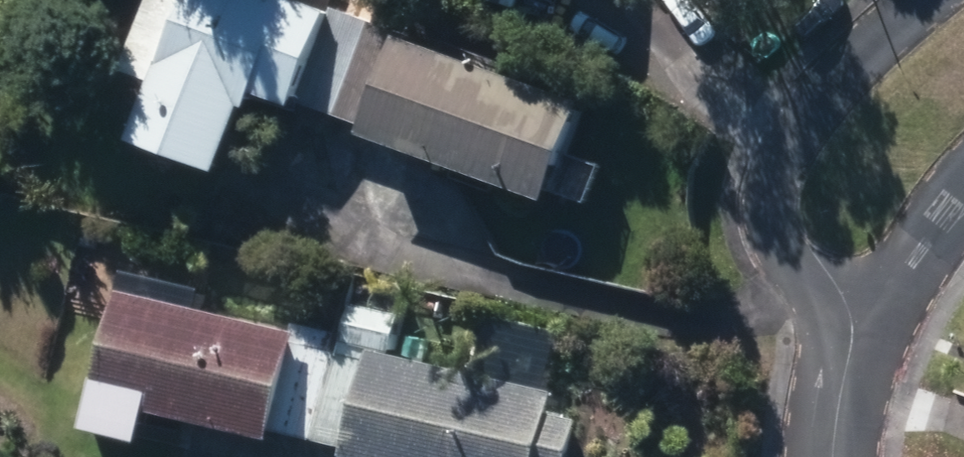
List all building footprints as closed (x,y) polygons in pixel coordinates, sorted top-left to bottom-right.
[(545,214),(580,115),(404,52),(407,44),(330,16),(327,22),(287,8),(290,0),(150,0),(121,82),(153,95),(131,154),(218,185),(241,117),(247,118),(252,104),(290,118),(293,109),(364,135),(360,147),(545,214)] [(154,274),(154,291),(175,291),(175,274),(154,274)] [(116,439),(156,448),(161,423),(269,447),(292,343),(113,303),(90,407),(121,414),(116,439)] [(342,349),(391,359),(397,321),(350,311),(342,349)] [(576,430),(547,424),(552,402),(368,362),(347,456),(571,456),(576,430)]
